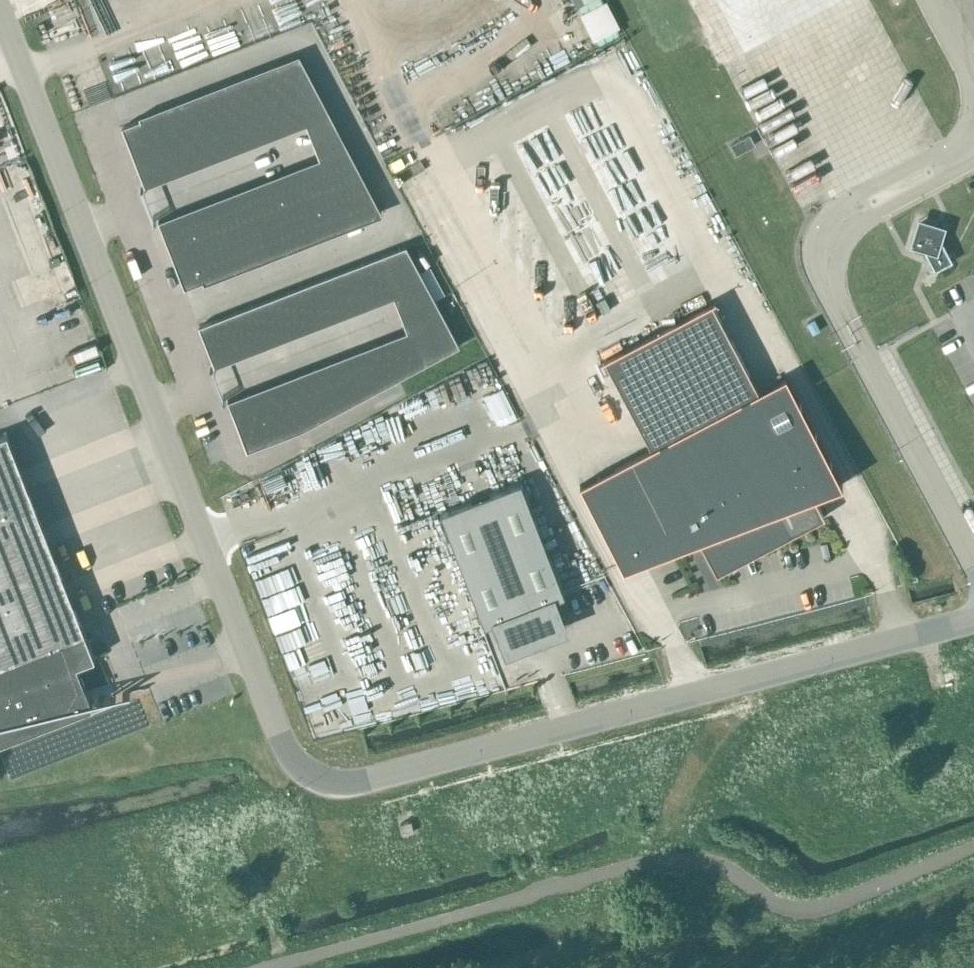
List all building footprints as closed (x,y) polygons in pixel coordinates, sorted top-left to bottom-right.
[(595,46),(622,32),(608,5),(581,19),(595,46)] [(122,126),(145,187),(309,123),(325,163),(161,227),(184,288),(381,212),(300,57),(122,126)] [(736,153),(755,144),(750,134),(731,144),(736,153)] [(935,270),(952,261),(939,235),(941,228),(921,222),(914,243),(921,245),(926,253),(935,270)] [(406,244),(199,324),(214,362),(396,291),(412,332),(229,403),(247,449),(304,427),(459,342),(406,244)] [(651,447),(580,484),(623,567),(699,538),(717,572),(824,516),(813,495),(842,483),(786,376),(758,390),(712,302),(604,358),(651,447)] [(813,334),(821,329),(815,317),(806,322),(813,334)] [(95,657),(7,433),(0,435),(0,742),(93,706),(76,664),(95,657)] [(565,594),(521,481),(440,512),(484,626),(499,621),(508,646),(559,626),(550,600),(565,594)] [(411,820),(400,823),(403,833),(414,831),(411,820)]
